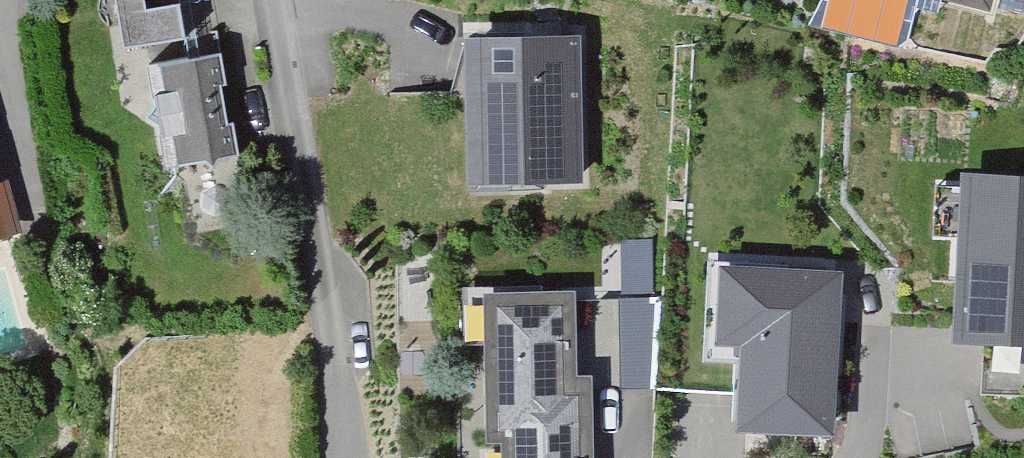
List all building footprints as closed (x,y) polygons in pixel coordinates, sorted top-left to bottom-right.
[(132,44),(190,33),(183,0),(123,0),(132,44)] [(591,39),(478,35),(473,181),(585,185),(591,39)] [(220,55),(158,65),(174,160),(236,149),(220,55)] [(0,169),(0,233),(17,228),(0,169)] [(958,178),(951,344),(1023,347),(1023,181),(958,178)] [(641,238),(608,237),(603,375),(636,376),(641,238)] [(851,270),(733,262),(727,350),(745,351),(740,424),(840,431),(851,270)] [(473,295),(472,343),(492,343),(490,439),(514,440),(514,457),(593,457),(595,379),(569,379),(571,297),(473,295)]
